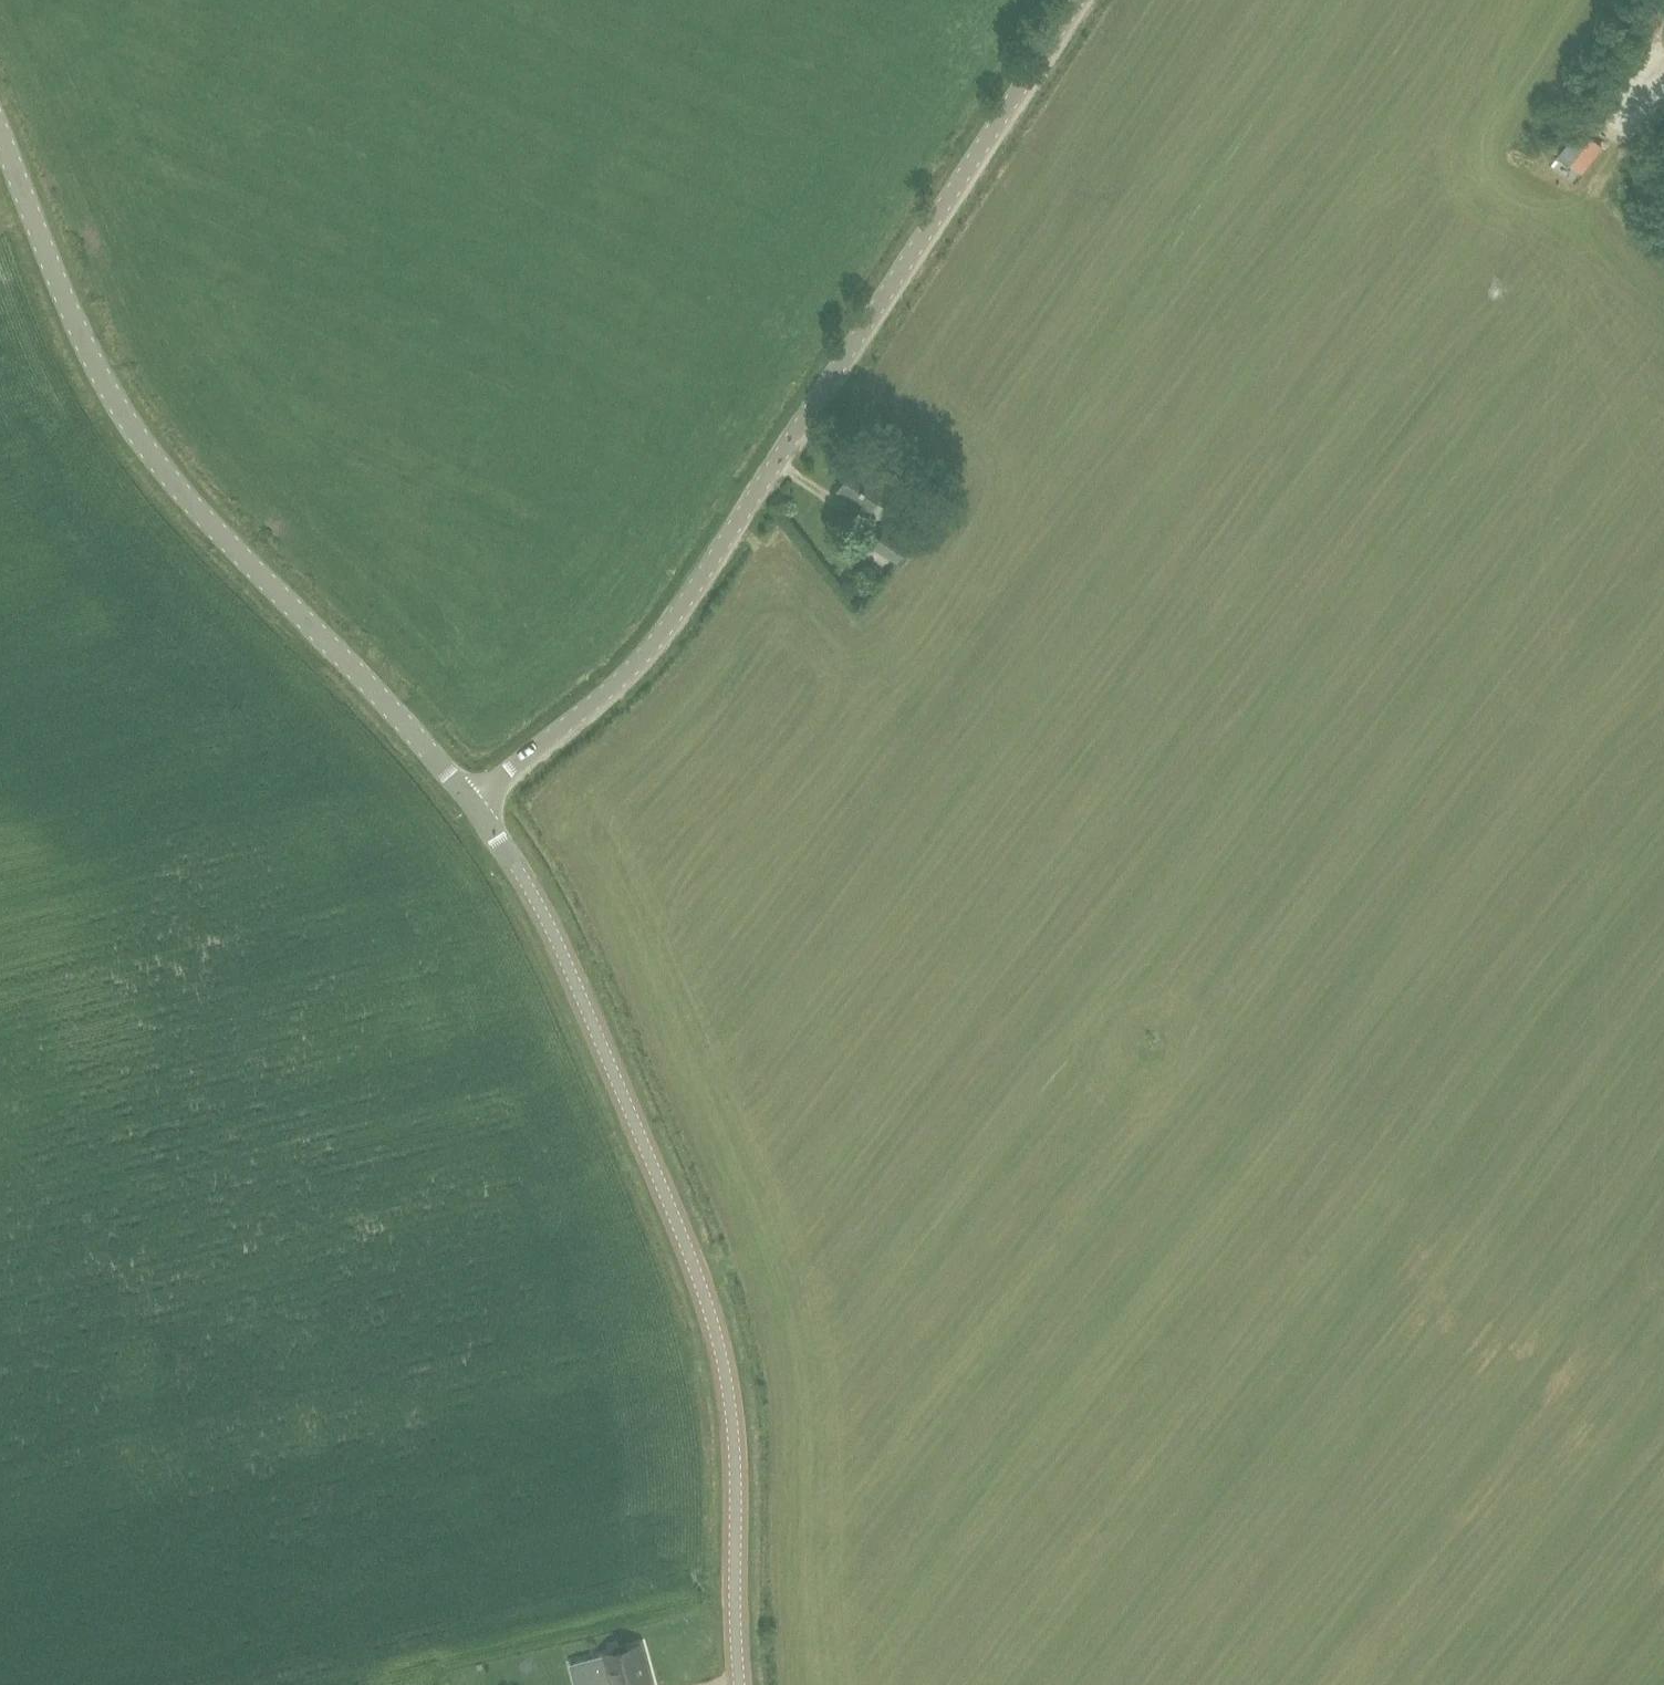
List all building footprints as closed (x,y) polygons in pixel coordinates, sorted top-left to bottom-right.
[(1580,124),(1557,152),(1581,172),(1604,145),(1580,124)] [(871,476),(855,465),(839,489),(855,500),(853,503),(869,513),(877,499),(893,510),(903,493),(873,473),(871,476)] [(886,525),(872,547),(899,563),(912,542),(886,525)] [(640,1643),(604,1653),(614,1684),(652,1684),(640,1643)]
